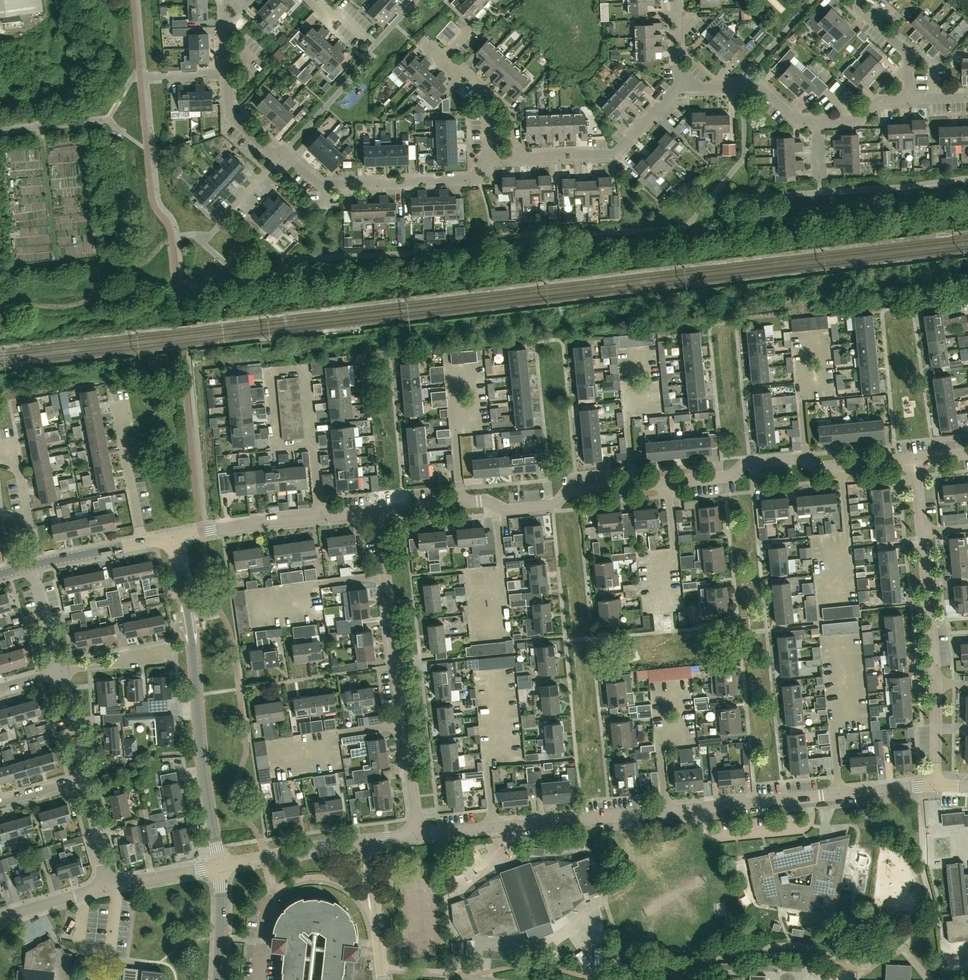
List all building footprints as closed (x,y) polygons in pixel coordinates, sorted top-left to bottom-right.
[(44,10),(42,0),(0,0),(0,16),(44,10)] [(294,0),(270,0),(267,3),(280,15),(285,10),(287,13),(297,2),(294,0)] [(394,19),(374,0),(372,0),(371,1),(373,3),(366,10),(381,23),(384,20),(389,24),(394,19)] [(391,0),(374,0),(394,19),(398,15),(393,10),(397,5),(391,0)] [(452,3),(458,9),(463,13),(470,20),(471,21),(472,22),(476,17),(475,16),(483,7),(475,0),(466,0),(465,1),(463,0),(454,0),(451,3),(452,3)] [(646,13),(646,5),(655,5),(655,0),(628,0),(628,14),(646,13)] [(960,5),(955,0),(949,0),(948,1),(956,9),(960,5)] [(268,33),(278,23),(275,20),(280,15),(267,3),(259,12),(265,17),(258,24),(268,33)] [(190,20),(208,19),(207,5),(189,6),(190,20)] [(827,31),(840,17),(831,8),(822,17),(816,12),(806,22),(812,28),(813,27),(816,31),(821,26),(827,31)] [(912,39),(931,18),(922,10),(910,23),(916,28),(909,35),(912,39)] [(730,38),(732,35),(735,32),(717,16),(708,26),(716,34),(708,43),(707,45),(716,53),(730,38)] [(845,31),(850,26),(840,17),(827,31),(821,37),(827,43),(829,41),(832,44),(831,45),(838,52),(851,38),(845,31)] [(928,39),(939,26),(931,18),(912,39),(915,41),(922,34),(928,39)] [(173,28),(181,28),(188,28),(188,20),(173,20),(173,28)] [(457,33),(461,29),(451,20),(447,25),(457,33)] [(635,35),(653,35),(653,28),(662,28),(661,23),(652,23),(652,25),(635,25),(635,35)] [(451,40),(457,33),(447,25),(441,31),(451,40)] [(929,54),(948,34),(939,26),(928,39),(933,43),(926,51),(929,54)] [(308,49),(325,30),(322,27),(318,32),(312,27),(305,35),(299,30),(290,41),(295,46),(297,44),(305,51),(308,48),(308,49)] [(190,35),(191,48),(209,48),(208,34),(196,34),(196,28),(177,28),(177,35),(190,35)] [(316,56),(329,42),(324,38),(329,33),(325,30),(308,49),(316,56)] [(757,39),(765,44),(771,36),(763,30),(757,39)] [(446,45),(451,40),(441,31),(437,36),(446,45)] [(281,45),(288,37),(283,33),(276,40),(281,45)] [(636,47),(653,46),(653,40),(662,40),(662,34),(653,35),(635,35),(636,47)] [(945,55),(957,43),(948,34),(929,54),(933,58),(940,50),(945,55)] [(746,44),(738,37),(733,42),(730,38),(716,53),(725,62),(727,60),(735,52),(743,59),(752,49),(757,44),(751,39),(746,44)] [(479,68),(497,48),(488,40),(476,53),(482,59),(476,65),(479,68)] [(324,63),(341,44),(338,42),(333,47),(329,42),(316,56),(324,63)] [(876,76),(885,66),(875,58),(880,52),(869,43),(860,53),(866,58),(862,63),(866,66),(876,76)] [(332,81),(342,70),(337,66),(345,57),(340,52),(344,47),(341,44),(324,63),(321,66),(329,74),(327,76),(332,81)] [(636,61),(654,60),(654,52),(662,51),(662,46),(653,46),(636,47),(636,61)] [(183,70),(197,69),(197,63),(209,62),(209,48),(191,49),(191,62),(182,63),(183,66),(183,67),(183,69),(183,70)] [(487,75),(505,56),(497,48),(479,68),(480,69),(486,62),(491,67),(485,73),(487,75)] [(788,86),(797,77),(801,72),(789,61),(796,54),(790,48),(776,64),(784,71),(779,78),(788,86)] [(619,60),(619,51),(610,51),(610,59),(619,60)] [(410,80),(428,61),(425,58),(420,63),(420,62),(419,61),(421,59),(417,56),(415,58),(408,66),(402,61),(393,71),(398,76),(404,82),(408,78),(410,80)] [(495,83),(514,64),(505,56),(487,75),(489,77),(495,71),(499,75),(493,81),(495,83)] [(418,87),(431,73),(426,69),(431,64),(428,61),(410,80),(418,87)] [(867,85),(876,76),(866,66),(862,63),(856,69),(850,64),(842,72),(857,85),(861,80),(867,85)] [(504,91),(522,72),(514,64),(495,83),(497,85),(503,78),(508,83),(502,89),(504,91)] [(807,66),(801,72),(797,77),(788,86),(798,95),(803,89),(807,86),(812,90),(821,80),(813,72),(807,66)] [(605,77),(610,72),(605,67),(600,72),(605,77)] [(293,73),(297,77),(301,72),(297,68),(293,73)] [(519,92),(531,80),(522,72),(504,91),(506,93),(512,86),(516,90),(510,97),(514,101),(521,94),(519,92)] [(423,98),(426,94),(444,75),(441,73),(436,78),(431,73),(418,87),(416,89),(420,92),(419,94),(423,98)] [(645,85),(633,74),(625,82),(638,95),(639,93),(643,89),(650,95),(653,90),(646,84),(645,85)] [(444,75),(426,94),(423,98),(425,99),(435,108),(443,100),(439,97),(447,88),(442,84),(447,78),(444,75)] [(842,81),(832,87),(835,92),(845,86),(842,81)] [(638,95),(625,82),(617,91),(630,103),(631,102),(635,97),(642,103),(646,99),(639,93),(638,95)] [(191,111),(202,111),(201,85),(196,85),(197,92),(190,93),(191,111)] [(205,92),(205,85),(201,85),(202,111),(213,110),(212,92),(205,92)] [(276,93),(281,88),(277,85),(273,89),(276,93)] [(184,93),(183,86),(179,86),(179,93),(179,98),(171,98),(172,111),(180,111),(191,111),(190,93),(184,93)] [(630,103),(617,91),(609,100),(622,112),(623,110),(627,106),(634,112),(638,108),(631,102),(630,103)] [(265,114),(278,100),(270,92),(257,106),(265,114)] [(273,121),(293,100),(290,96),(283,104),(278,100),(265,114),(273,121)] [(281,129),(294,115),(289,111),(297,103),(293,100),(273,121),(281,129)] [(622,112),(609,100),(601,109),(614,121),(619,114),(626,120),(630,116),(623,110),(622,112)] [(298,122),(307,113),(302,109),(294,118),(298,122)] [(411,122),(415,115),(409,112),(405,118),(411,122)] [(705,132),(704,116),(704,112),(692,113),(693,129),(700,128),(700,138),(705,138),(705,132)] [(437,120),(437,131),(456,130),(456,119),(451,119),(451,113),(443,113),(443,120),(437,120)] [(560,141),(559,114),(546,115),(547,133),(547,142),(553,141),(553,133),(558,132),(559,141),(560,141)] [(573,141),(572,114),(559,114),(560,141),(565,141),(564,132),(570,132),(570,141),(573,141)] [(586,131),(585,114),(572,114),(573,141),(576,140),(576,132),(582,131),(582,140),(588,140),(588,130),(586,131)] [(534,133),(533,115),(520,116),(521,128),(527,128),(527,133),(534,133)] [(541,142),(541,133),(547,133),(546,115),(533,115),(534,133),(535,133),(536,142),(541,142)] [(717,141),(722,141),(722,132),(730,131),(729,115),(717,116),(717,141)] [(717,141),(717,116),(704,116),(705,132),(712,132),(712,141),(717,141)] [(598,121),(601,126),(607,123),(604,117),(598,121)] [(913,145),(918,145),(918,136),(925,135),(924,119),(912,120),(912,124),(913,139),(913,145)] [(901,149),(900,124),(888,125),(889,140),(896,140),(896,149),(901,149)] [(901,149),(906,149),(906,140),(913,139),(912,124),(900,124),(901,149)] [(951,157),(956,157),(956,144),(962,144),(961,125),(950,126),(951,157)] [(951,157),(950,126),(939,126),(940,145),(945,144),(945,150),(947,150),(947,157),(951,157)] [(214,129),(203,132),(205,138),(216,134),(214,129)] [(438,142),(456,141),(456,130),(437,131),(438,142)] [(316,155),(336,134),(333,131),(329,135),(326,139),(321,134),(308,148),(316,155)] [(674,149),(679,144),(667,132),(658,142),(661,144),(673,155),(677,159),(681,155),(674,149)] [(324,163),(337,149),(333,145),(336,142),(340,137),(336,134),(316,155),(324,163)] [(834,144),(859,143),(858,134),(842,135),(842,140),(834,140),(834,144)] [(794,142),(794,137),(777,138),(778,147),(803,146),(802,142),(794,142)] [(214,139),(205,142),(210,147),(215,143),(214,139)] [(403,145),(397,145),(398,164),(409,163),(409,145),(408,145),(408,140),(403,140),(403,145)] [(438,153),(457,152),(456,141),(438,142),(438,153)] [(723,155),(736,155),(735,143),(723,143),(723,155)] [(859,152),(859,143),(834,144),(834,149),(843,148),(843,153),(859,152)] [(671,169),(674,166),(668,160),(673,155),(661,144),(653,153),(671,169)] [(345,157),(353,149),(349,145),(341,153),(337,149),(324,163),(332,171),(345,157)] [(387,164),(398,164),(397,145),(386,146),(387,164)] [(365,165),(376,165),(376,146),(365,146),(365,165)] [(376,165),(387,164),(386,146),(376,146),(376,165)] [(778,156),(795,155),(795,151),(803,151),(803,146),(778,147),(778,156)] [(439,164),(457,163),(457,152),(438,153),(439,164)] [(835,162),(860,161),(859,152),(843,153),(843,158),(835,158),(835,162)] [(245,166),(231,153),(225,160),(219,154),(217,155),(243,179),(246,176),(241,171),(245,166)] [(671,169),(653,153),(645,161),(657,172),(661,167),(668,173),(671,169)] [(243,179),(217,155),(215,158),(222,164),(217,169),(230,182),(234,178),(240,183),(243,179)] [(795,160),(795,155),(778,156),(779,165),(803,164),(803,160),(795,160)] [(175,160),(180,164),(183,159),(179,156),(175,160)] [(661,176),(657,172),(645,161),(643,159),(634,168),(646,179),(651,174),(657,180),(661,176)] [(923,167),(927,167),(929,166),(930,162),(928,159),(924,159),(921,161),(921,165),(923,167)] [(860,171),(860,161),(835,162),(835,167),(844,167),(844,171),(860,171)] [(775,182),(788,181),(787,174),(796,174),(795,169),(804,169),(803,164),(779,165),(779,175),(775,175),(775,182)] [(228,195),(231,192),(225,187),(230,182),(217,169),(209,177),(228,195)] [(552,192),(551,175),(539,176),(539,179),(539,195),(540,195),(540,201),(545,201),(544,192),(552,192)] [(228,195),(209,177),(202,185),(215,198),(220,193),(225,198),(228,195)] [(516,196),(515,180),(515,177),(503,177),(503,194),(511,194),(511,202),(516,202),(516,196)] [(600,203),(605,203),(605,194),(612,194),(611,177),(599,178),(599,181),(600,197),(600,203)] [(576,198),(575,181),(575,178),(563,179),(563,196),(571,195),(571,204),(576,204),(575,198),(576,198)] [(685,182),(690,186),(694,182),(689,178),(685,182)] [(527,179),(515,180),(516,196),(523,196),(523,205),(524,205),(528,205),(527,179)] [(528,205),(533,205),(532,196),(539,195),(539,179),(527,179),(528,205)] [(666,190),(670,185),(665,180),(661,184),(660,184),(666,190)] [(587,181),(575,181),(576,198),(583,198),(583,207),(588,207),(587,181)] [(588,207),(593,206),(593,198),(600,197),(599,181),(587,181),(588,207)] [(684,182),(677,190),(682,195),(690,187),(684,182)] [(211,203),(215,198),(202,185),(194,194),(189,199),(199,208),(204,203),(213,211),(216,208),(211,203)] [(449,196),(449,189),(444,190),(445,215),(445,220),(465,219),(464,207),(456,207),(456,196),(449,196)] [(413,217),(424,216),(423,190),(419,191),(419,198),(412,198),(413,217)] [(427,197),(427,190),(423,190),(424,216),(435,216),(434,197),(427,197)] [(435,216),(445,215),(444,190),(440,190),(440,197),(434,197),(435,216)] [(619,218),(619,206),(618,206),(618,195),(611,195),(611,206),(609,206),(610,218),(619,218)] [(293,209),(280,196),(275,201),(270,197),(267,200),(285,217),(293,209)] [(375,222),(385,222),(385,196),(380,196),(380,203),(374,204),(375,222)] [(389,203),(389,196),(385,196),(385,222),(397,221),(396,203),(389,203)] [(353,223),(364,223),(363,197),(358,197),(359,204),(352,204),(353,223)] [(367,204),(367,197),(363,197),(364,223),(375,222),(374,204),(367,204)] [(278,225),(285,217),(267,200),(264,203),(269,208),(265,213),(278,225)] [(549,218),(557,217),(557,205),(549,205),(549,218)] [(278,225),(265,213),(260,218),(255,213),(252,216),(271,233),(278,225)] [(310,216),(306,220),(310,224),(314,220),(310,217),(310,216)] [(943,325),(943,326),(950,325),(949,319),(942,320),(941,313),(923,315),(925,328),(943,325)] [(855,329),(873,328),(872,314),(854,316),(855,329)] [(926,340),(944,338),(943,326),(943,325),(925,328),(926,340)] [(773,335),(765,336),(764,328),(746,330),(747,343),(765,341),(774,341),(773,335)] [(856,342),(874,340),(873,328),(855,329),(856,342)] [(682,346),(700,344),(699,331),(681,333),(682,346)] [(946,351),(944,338),(945,338),(944,338),(926,340),(927,341),(929,353),(946,351)] [(857,355),(876,353),(874,340),(856,342),(857,355)] [(766,348),(765,341),(747,343),(748,356),(775,353),(775,347),(766,348)] [(683,359),(702,357),(700,344),(682,346),(683,359)] [(572,355),(574,355),(575,360),(592,358),(591,345),(573,347),(571,348),(572,355)] [(601,357),(616,356),(615,345),(600,346),(601,357)] [(509,363),(527,361),(526,348),(508,350),(509,363)] [(967,359),(967,348),(965,348),(960,349),(962,361),(967,359)] [(931,366),(948,364),(946,351),(929,353),(931,366)] [(750,369),(768,367),(767,354),(775,353),(748,356),(750,369)] [(859,368),(877,366),(876,353),(857,355),(859,368)] [(417,359),(416,355),(400,357),(401,363),(400,364),(402,377),(420,375),(418,362),(418,359),(417,359)] [(685,371),(703,369),(702,357),(683,359),(685,371)] [(576,373),(594,371),(592,358),(575,360),(576,373)] [(511,375),(529,374),(527,361),(509,363),(511,375)] [(326,378),(348,376),(347,365),(325,368),(320,368),(312,369),(312,374),(313,374),(320,374),(326,373),(326,378)] [(430,374),(444,373),(444,365),(431,367),(429,368),(430,374)] [(860,380),(878,378),(877,366),(859,368),(860,380)] [(751,382),(769,380),(768,367),(750,369),(751,382)] [(686,384),(704,382),(703,369),(685,371),(686,384)] [(577,386),(595,384),(594,371),(576,373),(577,386)] [(431,383),(445,381),(444,373),(430,374),(431,383)] [(249,384),(248,374),(227,376),(228,386),(249,384)] [(512,388),(530,386),(529,374),(511,375),(512,388)] [(326,378),(327,387),(349,385),(355,385),(354,375),(348,376),(326,378)] [(403,390),(421,388),(420,375),(402,377),(403,390)] [(934,391),(952,388),(950,375),(932,378),(934,391)] [(861,393),(879,391),(878,378),(860,380),(861,393)] [(687,397),(705,395),(704,382),(686,384),(687,397)] [(228,386),(229,396),(250,394),(256,393),(256,388),(249,389),(249,384),(228,386)] [(578,399),(578,398),(596,397),(595,384),(577,386),(578,399)] [(328,398),(350,396),(349,385),(327,387),(328,398)] [(513,401),(531,399),(530,386),(512,388),(513,401)] [(404,402),(422,400),(421,388),(403,390),(404,402)] [(936,404),(954,401),(952,388),(934,391),(936,404)] [(82,404),(99,401),(96,389),(80,392),(82,404)] [(432,399),(447,398),(446,391),(431,392),(432,399)] [(754,406),(772,404),(770,391),(752,393),(754,406)] [(229,396),(230,406),(251,404),(250,399),(257,398),(256,393),(250,394),(229,396)] [(706,408),(705,395),(687,397),(688,397),(689,410),(706,408)] [(777,404),(790,403),(796,402),(795,395),(776,396),(777,404)] [(324,408),(329,408),(351,405),(350,396),(328,398),(329,402),(315,403),(316,409),(324,408)] [(432,407),(447,406),(447,398),(432,399),(432,407)] [(514,414),(532,412),(531,399),(513,401),(514,414)] [(25,416),(41,412),(38,400),(22,403),(25,416)] [(415,414),(423,414),(422,400),(404,402),(405,415),(410,415),(413,415),(415,414)] [(85,417),(101,414),(99,401),(82,404),(85,417)] [(938,416),(956,414),(954,401),(936,404),(938,416)] [(251,409),(251,404),(230,406),(231,416),(252,414),(252,413),(258,413),(266,412),(265,407),(251,409)] [(755,419),(773,417),(772,404),(754,406),(755,419)] [(345,422),(345,416),(352,416),(351,405),(329,408),(330,418),(331,418),(331,423),(345,422)] [(580,423),(599,421),(597,408),(579,410),(580,423)] [(27,428),(43,425),(41,412),(25,416),(27,428)] [(516,427),(534,425),(532,412),(514,414),(516,427)] [(87,429),(103,426),(101,414),(85,417),(87,429)] [(231,425),(253,424),(252,414),(231,416),(231,425)] [(940,429),(958,427),(956,414),(938,416),(940,429)] [(756,432),(774,430),(773,417),(755,419),(756,432)] [(789,429),(799,428),(798,419),(792,420),(793,428),(789,428),(789,429)] [(871,438),(884,437),(882,419),(869,420),(871,438)] [(858,440),(871,438),(869,420),(856,422),(858,440)] [(422,425),(422,421),(410,422),(410,426),(406,427),(408,440),(426,439),(424,425),(422,425)] [(582,436),(600,434),(599,421),(580,423),(582,436)] [(346,427),(345,422),(331,423),(332,429),(331,429),(332,439),(354,437),(353,427),(346,427)] [(845,441),(858,440),(856,422),(843,423),(845,441)] [(66,434),(64,423),(60,424),(61,431),(59,431),(58,429),(50,431),(51,436),(59,435),(62,434),(66,434)] [(832,442),(845,441),(843,423),(831,424),(832,442)] [(253,424),(231,425),(232,436),(254,434),(254,433),(253,424)] [(819,443),(832,442),(831,424),(818,425),(819,443)] [(30,440),(46,437),(43,425),(27,428),(30,440)] [(90,441),(106,438),(103,426),(87,429),(90,441)] [(437,438),(444,437),(450,437),(450,428),(437,430),(437,437),(437,438)] [(800,441),(799,428),(789,429),(789,436),(791,436),(792,442),(800,441)] [(757,445),(775,443),(774,430),(756,432),(757,445)] [(233,445),(255,443),(254,439),(269,437),(268,433),(260,433),(254,434),(232,436),(233,445)] [(477,448),(485,447),(483,433),(476,434),(477,448)] [(491,433),(483,433),(485,447),(485,446),(487,446),(486,439),(492,439),(491,433)] [(698,455),(711,454),(711,448),(717,447),(716,433),(709,434),(709,436),(696,437),(698,455)] [(583,449),(601,447),(600,434),(582,436),(583,449)] [(32,452),(48,449),(46,437),(30,440),(32,452)] [(333,449),(355,446),(354,437),(332,439),(333,449)] [(685,457),(698,455),(696,437),(683,439),(685,457)] [(92,453),(108,450),(106,438),(90,441),(92,453)] [(409,453),(427,451),(426,439),(408,440),(409,453)] [(672,458),(685,457),(683,439),(671,440),(672,458)] [(660,459),(672,458),(671,440),(658,441),(660,459)] [(647,460),(660,459),(658,441),(645,442),(647,460)] [(334,458),(356,456),(355,446),(333,449),(334,458)] [(584,462),(602,460),(601,447),(583,449),(584,462)] [(525,472),(538,471),(537,462),(545,462),(544,448),(535,449),(536,453),(523,454),(525,472)] [(35,465),(50,462),(48,449),(32,452),(35,465)] [(94,466),(111,463),(108,450),(92,453),(94,466)] [(638,450),(639,459),(646,458),(645,450),(638,450)] [(297,488),(307,487),(305,466),(310,465),(309,451),(303,452),(304,459),(299,459),(299,466),(295,466),(297,488)] [(428,463),(427,451),(409,453),(410,465),(410,466),(428,464),(428,463)] [(513,473),(525,472),(523,454),(511,456),(513,473)] [(270,463),(269,455),(264,456),(264,464),(265,469),(267,491),(277,490),(275,468),(275,467),(271,468),(271,463),(270,463)] [(335,468),(357,466),(356,456),(334,458),(335,468)] [(513,473),(511,456),(498,457),(500,475),(500,474),(513,473)] [(247,492),(245,471),(245,465),(244,457),(239,457),(238,457),(239,465),(234,465),(235,472),(235,474),(226,475),(226,481),(227,491),(229,491),(236,490),(237,493),(247,492)] [(487,476),(500,475),(498,457),(486,458),(487,476)] [(474,477),(487,476),(486,458),(472,459),(474,477)] [(37,477),(53,474),(50,462),(35,465),(37,477)] [(97,478),(113,475),(111,463),(94,466),(97,478)] [(411,479),(429,477),(428,464),(410,466),(411,479)] [(287,489),(297,488),(295,466),(285,467),(287,489)] [(323,479),(358,476),(357,466),(335,468),(336,474),(322,475),(323,479)] [(285,467),(280,468),(275,468),(277,490),(287,489),(285,467)] [(257,492),(267,491),(265,469),(255,470),(257,492)] [(247,492),(257,492),(255,470),(245,471),(247,492)] [(39,489),(55,486),(53,474),(37,477),(39,489)] [(99,490),(115,487),(113,475),(97,478),(99,490)] [(359,486),(358,476),(323,479),(324,495),(333,494),(332,489),(337,489),(359,486)] [(967,499),(967,491),(967,483),(955,484),(957,501),(967,499)] [(944,502),(957,501),(955,484),(943,485),(944,502)] [(42,502),(58,498),(55,486),(39,489),(42,502)] [(874,502),(891,500),(890,487),(872,489),(874,502)] [(824,512),(836,510),(835,493),(822,494),(824,512)] [(112,501),(111,494),(98,497),(98,500),(99,500),(105,530),(117,527),(114,511),(108,512),(106,502),(112,501)] [(811,513),(824,512),(822,494),(809,495),(811,513)] [(798,514),(811,513),(809,495),(796,496),(797,504),(792,504),(793,514),(798,514)] [(788,505),(787,497),(774,498),(776,516),(789,515),(793,514),(792,504),(788,505)] [(776,516),(774,498),(761,500),(762,507),(756,508),(758,527),(759,527),(764,526),(764,523),(776,522),(776,516)] [(93,532),(105,530),(99,500),(98,500),(93,501),(95,509),(94,509),(95,515),(89,516),(93,532)] [(875,515),(892,513),(891,500),(874,502),(875,515)] [(694,508),(695,516),(695,520),(699,520),(717,518),(717,514),(718,513),(717,505),(698,507),(694,508)] [(647,527),(659,526),(658,507),(645,508),(647,527)] [(647,527),(645,508),(633,509),(635,522),(628,522),(628,523),(630,538),(636,537),(636,532),(648,531),(647,527)] [(622,523),(621,511),(621,510),(613,510),(613,512),(609,512),(611,534),(623,533),(623,538),(630,538),(628,523),(622,523)] [(605,513),(605,511),(596,512),(598,531),(603,531),(603,535),(611,534),(609,512),(605,513)] [(876,527),(894,526),(892,513),(875,515),(876,527)] [(959,517),(958,514),(954,515),(946,515),(947,525),(959,524),(959,517)] [(80,535),(93,532),(89,516),(77,518),(80,535)] [(68,537),(80,535),(77,518),(65,521),(68,537)] [(717,522),(717,518),(699,520),(700,532),(720,530),(719,522),(717,522)] [(55,540),(68,537),(65,521),(52,523),(55,540)] [(514,535),(514,541),(542,538),(541,525),(525,526),(525,533),(514,535)] [(877,540),(895,539),(894,526),(876,527),(877,540)] [(472,544),(473,553),(479,553),(481,553),(480,550),(486,550),(485,543),(484,527),(470,528),(472,544)] [(788,537),(795,537),(794,527),(787,528),(788,537)] [(459,546),(472,544),(470,528),(457,529),(459,546)] [(434,559),(440,559),(439,547),(447,547),(445,530),(432,532),(434,559)] [(434,559),(432,532),(418,533),(419,549),(428,548),(429,560),(434,559)] [(965,532),(956,533),(956,538),(950,538),(951,551),(967,549),(967,544),(966,544),(966,537),(965,537),(965,532)] [(343,552),(357,551),(354,533),(341,535),(343,552)] [(345,563),(343,552),(341,535),(327,537),(330,554),(336,553),(338,564),(345,563)] [(544,552),(542,538),(511,541),(503,542),(504,547),(512,546),(516,546),(526,545),(527,553),(544,552)] [(303,558),(317,556),(314,539),(301,541),(303,558)] [(290,560),(303,558),(301,541),(288,543),(290,560)] [(781,547),(781,542),(773,543),(774,548),(768,548),(770,561),(787,559),(786,546),(781,547)] [(277,562),(290,560),(288,543),(274,544),(277,562)] [(250,565),(263,563),(261,546),(247,548),(250,565)] [(703,560),(721,558),(721,554),(722,554),(722,546),(720,546),(702,548),(702,549),(698,549),(699,560),(703,560)] [(800,558),(812,557),(811,546),(799,548),(800,558)] [(236,567),(250,565),(247,548),(234,550),(236,567)] [(880,563),(897,561),(896,549),(879,551),(880,563)] [(952,563),(967,561),(967,549),(951,551),(952,563)] [(618,560),(636,558),(636,552),(617,554),(618,560)] [(614,573),(618,573),(617,569),(613,569),(612,561),(618,560),(617,554),(613,554),(605,555),(606,561),(594,563),(592,563),(593,571),(595,571),(595,574),(614,573)] [(703,560),(694,561),(680,562),(681,569),(704,566),(704,572),(724,570),(723,562),(722,563),(721,558),(703,560)] [(865,564),(864,558),(855,559),(855,566),(867,565),(867,564),(865,564)] [(771,574),(789,572),(787,559),(770,561),(771,574)] [(150,589),(147,577),(154,575),(152,560),(139,563),(141,578),(145,596),(158,594),(157,587),(150,589)] [(506,568),(524,566),(524,560),(511,561),(506,562),(505,562),(506,568)] [(881,576),(898,574),(897,561),(880,563),(881,576)] [(967,561),(952,563),(952,564),(950,564),(950,571),(952,571),(953,576),(967,574),(967,565),(967,561)] [(130,588),(131,588),(129,580),(141,578),(139,563),(126,565),(130,588)] [(530,579),(546,577),(545,564),(528,565),(530,579)] [(130,588),(126,565),(113,568),(116,583),(123,581),(125,589),(130,588)] [(857,577),(866,575),(865,572),(868,571),(867,565),(855,566),(857,577)] [(306,580),(317,578),(316,567),(304,569),(306,580)] [(293,581),(304,580),(302,569),(292,571),(293,581)] [(93,587),(106,585),(103,570),(90,572),(93,587)] [(282,583),(293,581),(292,571),(280,572),(282,583)] [(80,590),(81,590),(93,587),(90,572),(78,575),(80,590)] [(615,585),(614,573),(595,574),(596,579),(594,579),(595,587),(615,585)] [(882,589),(900,587),(898,574),(881,576),(882,589)] [(80,590),(78,575),(65,577),(68,592),(75,591),(76,598),(75,598),(76,603),(70,604),(71,611),(84,608),(81,590),(80,590)] [(531,592),(548,590),(546,577),(530,579),(531,592)] [(858,589),(867,588),(867,585),(868,584),(868,578),(857,579),(858,589)] [(773,597),(791,595),(790,582),(772,584),(773,597)] [(815,593),(815,587),(814,582),(805,583),(806,587),(802,587),(803,594),(815,593)] [(425,597),(440,596),(438,583),(423,584),(425,597)] [(333,593),(348,591),(347,584),(332,586),(333,593)] [(967,597),(967,584),(954,586),(955,598),(967,597)] [(703,601),(725,598),(725,594),(726,594),(726,586),(706,588),(707,596),(703,596),(703,601)] [(883,602),(901,600),(900,587),(882,589),(883,602)] [(351,604),(368,602),(367,588),(350,590),(351,604)] [(115,603),(121,602),(118,589),(112,590),(115,603)] [(234,598),(246,596),(245,589),(233,590),(234,598)] [(108,605),(115,603),(112,590),(106,592),(108,605)] [(4,610),(12,608),(7,593),(0,595),(0,612),(4,610)] [(461,601),(471,600),(470,593),(460,594),(461,601)] [(774,610),(792,608),(791,595),(773,597),(774,610)] [(805,607),(816,605),(815,595),(806,596),(807,599),(804,600),(805,607)] [(147,605),(160,603),(159,596),(146,599),(147,605)] [(235,604),(247,603),(246,596),(234,598),(235,604)] [(426,610),(441,609),(440,596),(425,597),(426,610)] [(542,603),(542,597),(531,598),(524,599),(510,600),(510,606),(526,605),(526,606),(532,605),(533,618),(546,617),(550,616),(549,603),(542,603)] [(955,598),(956,611),(967,610),(967,597),(955,598)] [(621,610),(620,598),(596,601),(597,609),(599,609),(599,613),(617,611),(621,610)] [(706,613),(709,613),(727,611),(728,611),(727,603),(726,603),(725,598),(703,601),(699,601),(700,616),(707,616),(706,613)] [(117,616),(123,615),(121,602),(115,603),(117,616)] [(353,617),(370,615),(368,602),(351,604),(353,617)] [(111,617),(117,616),(115,603),(108,605),(111,617)] [(236,611),(247,609),(247,603),(235,604),(236,611)] [(846,617),(853,617),(852,604),(844,605),(846,617)] [(853,617),(860,616),(859,604),(852,604),(853,617)] [(807,621),(818,620),(816,605),(805,607),(807,621)] [(838,618),(846,617),(844,605),(837,606),(838,618)] [(831,619),(838,618),(837,606),(830,607),(831,619)] [(776,623),(793,621),(793,612),(799,612),(798,611),(798,609),(798,608),(798,607),(792,608),(774,610),(776,623)] [(823,620),(831,619),(830,607),(822,607),(823,620)] [(237,618),(248,617),(247,609),(236,611),(237,618)] [(86,617),(85,611),(72,613),(73,620),(80,618),(86,617)] [(600,625),(619,623),(617,611),(599,613),(600,625)] [(127,637),(139,634),(136,619),(137,619),(136,613),(132,614),(133,620),(124,621),(127,637)] [(152,632),(165,629),(162,614),(149,616),(152,632)] [(886,629),(904,627),(902,614),(885,616),(886,629)] [(0,617),(2,625),(3,625),(8,624),(8,622),(6,616),(0,617)] [(139,634),(152,632),(149,616),(137,619),(136,619),(139,634)] [(551,629),(550,616),(546,617),(533,618),(523,618),(524,624),(534,623),(535,631),(551,629)] [(852,633),(859,632),(858,620),(850,621),(852,633)] [(88,629),(86,621),(81,622),(82,630),(75,631),(78,646),(91,644),(88,629)] [(106,625),(105,621),(99,622),(100,626),(101,626),(103,641),(116,639),(113,624),(106,625)] [(843,622),(845,633),(852,633),(850,621),(843,622)] [(829,623),(831,635),(838,634),(836,622),(829,623)] [(836,622),(838,634),(845,633),(843,622),(836,622)] [(239,632),(250,630),(249,623),(238,624),(239,632)] [(823,636),(831,635),(829,623),(822,624),(823,636)] [(313,641),(312,635),(316,635),(315,624),(304,625),(306,636),(305,636),(306,642),(309,659),(322,657),(320,640),(313,641)] [(429,638),(444,637),(443,624),(442,624),(436,624),(433,625),(428,625),(429,638)] [(294,637),(305,636),(306,636),(304,625),(293,626),(294,637)] [(338,633),(352,631),(352,625),(337,627),(338,633)] [(91,644),(103,641),(101,626),(100,626),(88,629),(91,644)] [(887,641),(905,640),(904,627),(886,629),(887,641)] [(13,644),(11,636),(16,634),(14,628),(4,631),(6,639),(8,646),(15,667),(27,663),(23,648),(16,650),(14,644),(13,644)] [(820,636),(819,628),(818,628),(811,628),(811,637),(819,636),(820,636)] [(778,649),(796,648),(795,639),(800,639),(799,635),(804,634),(804,629),(790,630),(791,635),(777,637),(778,649)] [(356,646),(373,644),(372,630),(355,632),(356,640),(353,640),(354,646),(356,646)] [(269,637),(268,637),(262,638),(263,648),(266,665),(279,664),(278,655),(277,646),(270,647),(269,637)] [(430,651),(446,650),(444,637),(429,638),(430,651)] [(884,655),(889,654),(906,652),(905,640),(887,641),(888,650),(883,650),(884,655)] [(295,661),(309,659),(306,642),(293,644),(295,661)] [(545,646),(545,644),(543,643),(538,643),(537,645),(537,647),(537,655),(529,656),(530,662),(554,659),(554,653),(556,653),(555,646),(553,647),(553,645),(545,646)] [(864,655),(873,654),(873,649),(875,649),(874,643),(863,644),(864,655)] [(358,659),(375,657),(373,644),(356,646),(358,659)] [(253,667),(266,665),(263,648),(250,650),(253,667)] [(780,662),(797,660),(796,648),(778,649),(780,662)] [(10,652),(6,653),(0,655),(0,666),(1,671),(15,667),(10,652)] [(885,673),(894,672),(893,667),(907,666),(906,652),(889,654),(889,663),(884,664),(885,673)] [(864,657),(865,667),(875,666),(874,662),(874,656),(865,657),(864,657)] [(555,665),(554,659),(530,662),(530,668),(538,667),(539,674),(556,672),(555,671),(558,671),(558,664),(555,665)] [(799,673),(797,660),(780,662),(781,675),(794,674),(794,678),(799,677),(799,673)] [(333,672),(339,671),(357,669),(356,662),(338,665),(332,666),(333,672)] [(449,677),(447,662),(439,662),(440,670),(433,670),(434,683),(455,681),(455,676),(449,677)] [(711,683),(715,683),(735,680),(734,669),(714,670),(710,671),(711,683)] [(149,698),(149,701),(150,711),(153,711),(153,710),(156,710),(156,704),(167,703),(166,697),(171,696),(170,675),(169,675),(168,672),(160,673),(161,676),(154,676),(155,697),(149,698)] [(632,691),(630,673),(617,675),(618,681),(605,682),(606,690),(607,690),(608,694),(632,691)] [(868,690),(877,690),(877,685),(878,685),(877,674),(866,675),(868,690)] [(129,700),(143,699),(141,675),(133,676),(133,678),(127,679),(129,700)] [(892,690),(910,688),(911,688),(910,677),(909,677),(908,676),(891,678),(892,685),(886,686),(886,691),(892,690)] [(116,703),(114,679),(98,681),(100,704),(107,704),(107,714),(122,713),(121,703),(116,703)] [(451,700),(450,689),(461,688),(460,680),(455,681),(434,683),(436,697),(442,696),(442,701),(451,700)] [(551,685),(550,680),(542,681),(542,686),(540,686),(541,694),(534,694),(534,700),(542,700),(542,699),(558,698),(556,684),(551,685)] [(712,695),(716,695),(736,693),(735,680),(715,683),(711,683),(712,695)] [(783,698),(801,696),(800,683),(782,685),(783,698)] [(363,713),(368,712),(367,705),(375,704),(373,687),(359,689),(363,713)] [(893,703),(911,701),(910,688),(892,690),(893,703)] [(363,713),(359,689),(346,691),(348,708),(354,707),(355,714),(363,713)] [(464,689),(455,690),(456,701),(464,701),(464,689)] [(607,706),(627,704),(626,697),(630,696),(630,692),(632,692),(632,691),(608,694),(608,698),(607,698),(607,706)] [(323,712),(336,710),(334,692),(320,694),(323,712)] [(310,714),(323,712),(320,694),(307,696),(310,714)] [(296,716),(310,714),(307,696),(294,698),(296,716)] [(784,711),(802,709),(801,696),(783,698),(784,711)] [(28,717),(42,713),(38,698),(23,702),(28,717)] [(543,713),(559,711),(558,698),(542,699),(542,700),(543,713)] [(274,738),(279,737),(278,729),(276,719),(284,717),(282,700),(268,702),(274,738)] [(131,712),(150,711),(149,701),(142,701),(142,705),(136,706),(137,709),(130,709),(131,712)] [(725,705),(725,701),(708,703),(709,709),(714,708),(715,721),(739,719),(738,707),(729,708),(729,705),(725,705)] [(890,727),(896,726),(896,723),(906,722),(906,715),(912,714),(911,701),(893,703),(894,715),(890,715),(889,717),(890,727)] [(14,721),(28,717),(23,702),(9,706),(14,721)] [(274,738),(268,702),(255,704),(258,721),(263,720),(265,729),(267,731),(268,739),(274,738)] [(870,715),(880,714),(879,712),(883,711),(883,704),(869,705),(870,715)] [(453,712),(452,705),(437,707),(438,719),(454,718),(462,717),(462,711),(453,712)] [(14,721),(9,706),(0,709),(0,725),(14,721)] [(804,728),(802,709),(784,711),(786,724),(789,724),(790,729),(804,728)] [(638,718),(651,717),(651,710),(637,712),(638,718)] [(123,726),(131,725),(131,721),(154,720),(153,711),(150,711),(131,712),(122,713),(122,719),(123,726)] [(158,744),(169,743),(175,742),(173,714),(156,715),(158,744)] [(326,730),(337,728),(335,717),(324,719),(326,730)] [(440,733),(455,731),(454,718),(438,719),(440,733)] [(312,732),(323,730),(321,719),(310,721),(312,732)] [(522,728),(535,726),(535,719),(521,721),(522,728)] [(740,732),(739,719),(715,721),(716,726),(720,726),(721,734),(740,732)] [(630,728),(629,720),(610,722),(612,735),(636,732),(636,728),(630,728)] [(301,733),(312,732),(310,721),(300,722),(301,733)] [(36,726),(34,723),(29,724),(33,735),(48,731),(45,724),(36,726)] [(545,738),(562,736),(560,724),(555,724),(548,725),(544,725),(545,738)] [(121,754),(119,726),(105,727),(107,749),(114,748),(114,754),(121,754)] [(292,734),(291,728),(281,729),(282,736),(292,734)] [(788,747),(806,745),(805,733),(804,728),(790,729),(790,734),(787,734),(788,747)] [(890,744),(888,729),(881,730),(882,740),(882,746),(883,746),(890,744)] [(613,747),(637,745),(637,744),(636,732),(612,735),(613,747)] [(37,749),(42,747),(40,742),(50,739),(48,733),(34,738),(37,749)] [(819,744),(830,743),(830,737),(829,737),(829,733),(818,734),(818,738),(819,744)] [(367,754),(386,751),(384,737),(378,738),(374,739),(367,740),(366,734),(342,737),(343,744),(360,741),(361,747),(351,749),(352,757),(367,754)] [(840,756),(846,756),(844,735),(838,736),(840,756)] [(546,744),(547,752),(547,758),(562,757),(561,750),(563,750),(562,736),(545,738),(537,739),(538,745),(546,744)] [(699,746),(722,744),(721,737),(698,740),(699,746)] [(255,748),(267,746),(266,739),(254,741),(255,748)] [(874,741),(875,755),(875,754),(876,755),(884,754),(883,746),(882,746),(882,740),(874,741)] [(443,756),(458,754),(456,741),(441,743),(443,756)] [(750,764),(748,741),(736,742),(737,748),(742,748),(744,764),(750,764)] [(911,766),(909,748),(909,743),(894,745),(896,768),(911,766)] [(789,760),(807,758),(806,745),(788,747),(789,760)] [(256,755),(268,753),(267,746),(255,748),(256,755)] [(677,789),(689,788),(686,748),(680,749),(681,770),(675,770),(677,789)] [(694,768),(692,748),(686,748),(689,788),(702,787),(701,768),(694,768)] [(875,754),(875,755),(868,755),(868,748),(862,749),(862,752),(864,771),(877,770),(876,755),(875,754)] [(9,757),(7,749),(1,751),(5,765),(0,766),(0,778),(1,782),(15,778),(11,763),(9,757)] [(43,770),(57,766),(53,751),(39,755),(43,770)] [(367,754),(368,761),(369,764),(363,765),(364,769),(368,768),(368,769),(370,768),(370,767),(372,767),(388,764),(386,751),(367,754)] [(851,772),(864,771),(862,752),(857,752),(857,756),(849,757),(851,772)] [(257,762),(269,760),(268,753),(256,755),(257,762)] [(525,761),(538,759),(538,753),(525,754),(525,761)] [(444,769),(459,767),(458,754),(443,756),(444,769)] [(29,774),(43,770),(39,755),(25,759),(29,774)] [(823,770),(833,769),(831,756),(822,757),(823,764),(823,770)] [(807,758),(789,760),(791,772),(796,772),(797,778),(809,777),(808,766),(819,765),(820,764),(819,757),(807,759),(807,758)] [(15,778),(29,774),(25,759),(11,763),(15,778)] [(258,769),(270,767),(269,760),(257,762),(258,769)] [(634,773),(638,773),(637,761),(633,761),(615,763),(613,763),(614,771),(615,771),(616,775),(634,773)] [(130,763),(130,771),(139,771),(139,762),(130,763)] [(718,785),(732,784),(730,765),(730,762),(724,763),(725,769),(717,770),(718,785)] [(736,764),(730,765),(732,784),(745,783),(743,767),(736,768),(736,764)] [(516,805),(529,804),(527,789),(528,789),(527,784),(535,783),(533,771),(533,766),(526,767),(528,783),(520,783),(520,785),(514,786),(516,805)] [(259,776),(271,774),(270,767),(258,769),(259,776)] [(557,801),(570,800),(569,785),(576,784),(574,767),(567,768),(567,774),(562,775),(562,780),(555,781),(557,801)] [(353,776),(369,774),(368,768),(353,770),(353,776)] [(541,782),(540,770),(533,771),(535,783),(535,788),(542,787),(543,802),(557,801),(555,781),(541,782)] [(651,772),(652,784),(653,792),(659,792),(657,771),(651,772)] [(176,782),(174,772),(161,775),(168,810),(184,807),(179,782),(176,782)] [(326,785),(337,783),(335,772),(324,774),(326,785)] [(615,788),(619,787),(620,795),(629,794),(628,786),(639,785),(638,773),(634,773),(616,775),(616,779),(615,779),(615,788)] [(260,783),(272,781),(271,774),(259,776),(260,783)] [(328,799),(326,785),(324,774),(313,776),(315,787),(319,786),(321,800),(315,801),(315,802),(312,802),(311,804),(312,809),(314,810),(316,810),(318,819),(331,817),(328,799)] [(354,783),(370,781),(369,774),(353,776),(354,777),(354,783)] [(447,793),(462,791),(460,777),(445,779),(447,793)] [(372,781),(373,788),(364,789),(365,796),(391,792),(389,779),(372,781)] [(275,825),(288,823),(285,805),(283,788),(282,780),(276,781),(278,797),(276,797),(278,807),(272,807),(275,825)] [(502,807),(516,805),(514,786),(513,781),(507,782),(508,788),(501,789),(502,807)] [(448,805),(463,804),(462,791),(447,793),(448,805)] [(116,817),(130,814),(125,792),(111,795),(116,817)] [(371,809),(376,808),(383,807),(383,810),(391,809),(390,806),(393,806),(391,792),(365,796),(365,797),(369,796),(371,809)] [(331,817),(344,815),(341,797),(328,799),(331,817)] [(352,813),(358,812),(356,798),(349,799),(352,813)] [(58,823),(72,819),(68,804),(54,808),(58,823)] [(288,823),(301,821),(299,804),(285,805),(288,823)] [(44,827),(58,823),(54,808),(40,812),(44,827)] [(139,810),(140,817),(144,816),(145,823),(151,822),(148,808),(139,810)] [(947,828),(967,826),(967,814),(946,816),(947,828)] [(30,840),(28,831),(35,829),(31,815),(16,819),(21,833),(23,840),(25,848),(29,846),(28,841),(30,840)] [(140,817),(137,818),(138,825),(139,825),(141,839),(149,838),(149,841),(152,856),(153,856),(152,855),(156,854),(156,857),(158,858),(165,856),(166,855),(166,854),(165,849),(162,835),(156,836),(154,822),(151,822),(145,823),(144,816),(140,817)] [(167,828),(178,825),(177,817),(165,820),(167,828)] [(125,827),(128,842),(121,844),(124,862),(138,859),(134,842),(142,841),(141,839),(138,825),(137,818),(125,821),(126,827),(125,827)] [(7,837),(21,833),(16,819),(3,823),(7,837)] [(173,830),(176,846),(177,850),(178,851),(192,849),(189,837),(191,836),(189,827),(173,830)] [(64,847),(77,844),(75,837),(63,841),(64,847)] [(768,852),(769,853),(748,858),(758,902),(837,915),(849,837),(824,842),(824,844),(819,845),(820,840),(768,852)] [(46,859),(51,858),(48,845),(42,847),(46,859)] [(40,861),(44,859),(46,859),(42,847),(36,848),(40,861)] [(544,856),(545,848),(530,847),(529,854),(544,856)] [(60,879),(73,875),(66,853),(66,851),(60,852),(63,863),(56,865),(60,879)] [(81,858),(75,859),(73,853),(70,852),(66,853),(73,875),(85,872),(81,858)] [(584,897),(583,893),(587,892),(588,895),(600,891),(598,872),(588,856),(576,860),(578,864),(573,866),(572,862),(559,866),(558,861),(545,865),(544,861),(531,866),(530,862),(522,864),(523,872),(513,876),(508,869),(500,872),(502,876),(489,880),(490,884),(478,888),(480,893),(467,898),(469,902),(465,904),(463,899),(451,903),(453,922),(463,938),(475,934),(475,933),(479,932),(479,933),(492,928),(493,934),(506,929),(507,933),(525,927),(525,928),(545,922),(545,920),(562,914),(561,911),(573,906),(571,901),(584,897)] [(5,871),(11,869),(7,857),(2,859),(5,871)] [(19,890),(32,887),(28,873),(24,860),(19,862),(22,874),(15,876),(19,890)] [(963,873),(962,862),(947,863),(952,919),(946,919),(948,940),(967,938),(967,872),(963,873)] [(32,887),(44,883),(40,869),(28,873),(32,887)] [(333,905),(334,903),(332,902),(329,901),(326,899),(324,899),(321,898),(319,898),(315,898),(312,898),(310,898),(307,899),(305,899),(303,899),(304,901),(300,906),(290,904),(288,905),(287,906),(286,907),(284,909),(282,911),(281,913),(280,914),(279,916),(280,919),(280,920),(279,922),(278,924),(278,926),(277,927),(277,929),(276,931),(276,933),(276,936),(274,936),(272,949),(285,950),(282,979),(342,979),(345,957),(357,958),(358,945),(353,944),(353,938),(351,938),(348,932),(354,924),(353,922),(352,921),(352,919),(351,917),(350,916),(349,914),(348,913),(347,911),(346,910),(336,910),(333,905)] [(859,927),(860,920),(848,918),(847,925),(859,927)] [(779,931),(781,924),(774,923),(772,929),(779,931)] [(803,936),(804,930),(792,928),(791,934),(803,936)] [(73,953),(64,952),(62,949),(56,948),(50,937),(26,951),(24,966),(20,968),(18,968),(16,979),(69,979),(73,953)] [(459,955),(459,943),(451,942),(453,955),(459,955)] [(911,968),(885,967),(885,979),(910,979),(911,968)] [(125,977),(121,977),(125,978),(125,979),(162,979),(163,972),(142,969),(142,972),(131,971),(130,971),(126,970),(125,977)]
